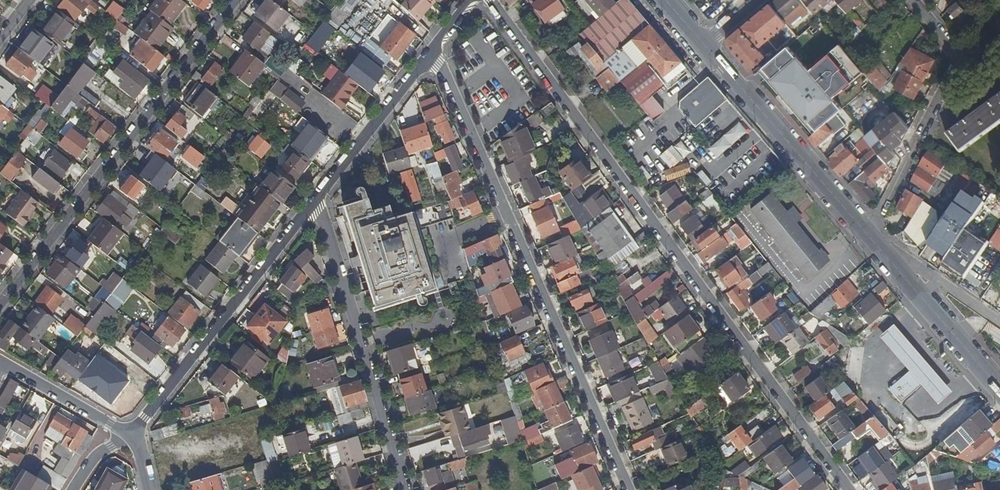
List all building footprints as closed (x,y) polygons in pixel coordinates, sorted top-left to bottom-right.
[(100,7),(91,0),(65,0),(60,7),(74,20),(85,7),(86,7),(95,14),(100,7)] [(184,1),(183,1),(182,0),(157,0),(149,9),(151,11),(168,24),(176,15),(174,14),(184,1)] [(192,0),(184,0),(183,1),(184,1),(196,11),(199,6),(193,1),(192,0)] [(203,9),(210,0),(194,0),(193,1),(199,6),(203,9)] [(289,13),(272,0),(267,0),(256,14),(276,30),(289,13)] [(336,28),(359,0),(342,0),(326,20),(336,28)] [(434,1),(433,0),(404,0),(400,4),(417,20),(434,1)] [(545,22),(562,9),(556,0),(529,0),(545,22)] [(627,0),(619,0),(614,4),(599,17),(588,26),(579,34),(587,43),(603,62),(621,48),(648,25),(627,0)] [(599,17),(614,4),(610,0),(585,0),(599,17)] [(771,5),(783,20),(801,5),(797,0),(776,0),(771,5)] [(815,14),(831,0),(802,0),(815,14)] [(861,0),(835,0),(846,13),(861,0)] [(972,17),(974,15),(961,0),(957,3),(970,19),(972,17)] [(115,1),(106,12),(117,19),(125,8),(115,1)] [(962,25),(970,19),(957,3),(950,10),(962,25)] [(758,48),(768,40),(787,24),(783,20),(771,5),(770,4),(730,37),(729,45),(750,70),(765,57),(758,48)] [(57,9),(41,30),(59,45),(76,23),(57,9)] [(156,49),(172,27),(168,24),(151,11),(134,33),(142,39),(156,49)] [(972,17),(970,19),(962,25),(967,31),(977,22),(972,17)] [(124,35),(129,29),(117,19),(112,25),(124,35)] [(314,50),(332,26),(324,20),(315,32),(306,44),(314,50)] [(276,57),(286,45),(255,21),(243,37),(259,50),(259,49),(267,54),(269,51),(276,57)] [(392,56),(387,63),(391,66),(415,35),(400,23),(381,47),(392,56)] [(777,51),(796,35),(787,24),(768,40),(777,51)] [(665,45),(648,25),(621,48),(637,67),(620,81),(621,82),(665,45)] [(35,46),(37,44),(43,36),(35,29),(19,49),(33,60),(34,60),(41,51),(37,48),(35,46)] [(831,76),(819,63),(798,38),(755,75),(788,113),(796,106),(807,97),(807,96),(831,76)] [(151,71),(163,55),(156,49),(142,39),(130,54),(151,71)] [(609,91),(619,82),(603,62),(587,43),(581,48),(577,44),(573,47),(566,51),(572,58),(577,54),(582,51),(601,75),(597,78),(597,79),(608,92),(609,91)] [(96,44),(87,62),(96,66),(105,48),(96,44)] [(849,87),(820,112),(801,128),(809,138),(843,109),(873,83),(863,71),(845,50),(840,44),(819,63),(831,76),(835,72),(849,87)] [(675,77),(685,69),(665,45),(621,82),(640,105),(651,96),(675,77)] [(392,56),(381,47),(373,58),(384,67),(387,63),(392,56)] [(637,67),(621,48),(603,62),(619,82),(620,81),(637,67)] [(934,60),(910,48),(898,67),(902,69),(905,70),(924,80),(934,60)] [(19,49),(7,65),(21,76),(22,74),(30,81),(37,72),(33,69),(37,63),(34,60),(33,60),(19,49)] [(268,65),(273,59),(267,54),(259,49),(259,50),(254,56),(264,63),(267,66),(268,65)] [(248,85),(264,63),(254,56),(247,50),(230,71),(248,85)] [(577,54),(597,78),(601,75),(582,51),(577,54)] [(284,68),(273,59),(268,65),(279,74),(284,68)] [(121,86),(134,97),(148,81),(135,70),(123,61),(116,70),(127,79),(121,86)] [(350,68),(345,74),(358,84),(366,90),(371,84),(373,85),(383,72),(368,61),(358,73),(350,68)] [(888,82),(870,62),(863,71),(873,83),(881,92),(886,85),(888,82)] [(80,87),(93,71),(83,63),(66,85),(95,107),(99,101),(80,87)] [(210,70),(208,72),(203,77),(195,71),(191,77),(199,83),(207,89),(223,69),(215,63),(210,70)] [(688,73),(685,69),(675,77),(678,81),(688,73)] [(345,74),(340,70),(322,94),(341,109),(349,98),(348,98),(358,84),(345,74)] [(915,98),(924,80),(905,70),(895,88),(915,98)] [(835,72),(831,76),(807,96),(807,97),(820,112),(849,87),(835,72)] [(697,126),(729,99),(711,79),(709,77),(681,101),(681,108),(697,126)] [(0,80),(0,103),(7,109),(15,99),(9,94),(13,88),(1,78),(0,80)] [(280,79),(279,78),(269,90),(275,95),(297,112),(304,102),(278,82),(280,79)] [(614,98),(625,89),(620,83),(619,82),(609,91),(614,98)] [(202,117),(217,96),(207,89),(199,83),(184,103),(202,117)] [(896,91),(886,85),(881,92),(890,103),(896,91)] [(44,86),(36,96),(47,105),(50,107),(57,97),(44,86)] [(86,103),(65,87),(57,97),(50,107),(59,114),(70,100),(81,109),(86,103)] [(270,101),(275,95),(269,90),(264,97),(270,101)] [(249,103),(255,108),(263,98),(257,93),(249,103)] [(947,134),(960,152),(999,123),(999,95),(947,134)] [(664,112),(651,96),(640,105),(653,121),(664,112)] [(425,103),(419,104),(425,123),(434,119),(443,115),(443,114),(436,98),(425,103)] [(545,117),(556,109),(550,102),(540,110),(545,117)] [(42,111),(45,114),(50,107),(47,105),(42,111)] [(177,112),(166,126),(180,138),(186,130),(179,125),(185,118),(189,121),(195,114),(182,105),(177,112)] [(102,142),(113,128),(115,125),(92,107),(89,111),(98,118),(88,131),(102,142)] [(842,121),(848,116),(843,109),(809,138),(817,147),(833,133),(836,135),(846,126),(842,121)] [(45,114),(42,111),(40,110),(28,125),(33,129),(41,118),(45,114)] [(901,137),(911,128),(896,110),(865,136),(866,137),(881,155),(888,163),(897,156),(897,155),(894,151),(905,141),(901,137)] [(533,128),(544,120),(537,111),(526,119),(533,128)] [(446,144),(454,140),(443,115),(434,119),(446,144)] [(47,123),(41,118),(33,129),(39,133),(47,123)] [(718,159),(747,130),(738,120),(709,149),(718,159)] [(72,129),(74,126),(69,121),(60,132),(66,137),(72,129)] [(318,145),(326,135),(310,122),(292,146),(295,148),(309,159),(319,146),(318,145)] [(406,154),(432,146),(425,123),(400,131),(404,146),(406,154)] [(534,151),(521,123),(501,138),(511,161),(513,160),(528,153),(534,151)] [(23,132),(28,136),(33,129),(28,125),(23,132)] [(86,140),(88,136),(74,126),(72,129),(86,140)] [(901,137),(905,141),(911,128),(901,137)] [(35,145),(42,135),(39,133),(33,129),(28,136),(26,138),(35,145)] [(86,140),(72,129),(66,137),(60,144),(76,157),(77,156),(83,160),(88,154),(82,149),(88,141),(86,140)] [(159,130),(147,146),(151,150),(162,158),(169,149),(174,141),(159,130)] [(271,146),(260,136),(249,148),(260,158),(271,146)] [(850,141),(845,145),(843,142),(836,149),(837,151),(828,159),(841,175),(856,163),(862,171),(881,155),(866,137),(855,146),(850,141)] [(455,151),(464,147),(461,141),(456,143),(447,147),(443,148),(444,152),(436,154),(439,163),(437,163),(441,177),(452,172),(451,167),(455,166),(454,162),(450,163),(449,160),(447,160),(445,154),(452,150),(455,151)] [(196,166),(204,156),(190,146),(182,156),(196,166)] [(388,173),(411,167),(406,154),(404,146),(383,153),(388,173)] [(682,159),(671,146),(662,154),(673,167),(682,159)] [(297,178),(310,160),(309,159),(295,148),(281,166),(297,178)] [(173,152),(169,149),(162,158),(166,162),(173,152)] [(919,167),(911,181),(912,182),(929,193),(937,179),(940,175),(944,169),(948,161),(930,149),(919,167)] [(25,157),(16,150),(0,172),(0,174),(8,179),(10,181),(13,176),(15,176),(18,172),(18,170),(16,168),(25,157)] [(50,155),(47,152),(45,151),(40,157),(45,161),(42,166),(59,179),(71,163),(54,150),(53,151),(50,155)] [(162,158),(151,150),(145,158),(150,162),(139,175),(159,191),(176,169),(166,162),(162,158)] [(505,166),(513,184),(529,177),(526,171),(531,169),(528,163),(531,161),(528,153),(513,160),(514,162),(505,166)] [(851,182),(868,202),(876,195),(869,187),(891,167),(888,163),(881,155),(862,171),(863,172),(851,182)] [(891,167),(897,156),(888,163),(891,167)] [(577,160),(591,178),(593,176),(580,158),(577,160)] [(591,178),(577,160),(572,163),(570,160),(564,165),(566,168),(560,173),(568,182),(582,184),(591,178)] [(955,180),(965,187),(967,185),(972,178),(961,171),(948,161),(944,169),(956,178),(955,180)] [(434,179),(436,178),(441,177),(437,163),(437,162),(427,165),(430,176),(433,175),(434,179)] [(690,173),(686,162),(663,171),(667,181),(690,173)] [(645,164),(639,168),(645,179),(651,176),(645,164)] [(58,193),(63,186),(60,184),(39,168),(32,177),(53,193),(55,191),(58,193)] [(536,181),(545,177),(547,169),(534,175),(536,181)] [(702,169),(697,173),(706,185),(711,181),(702,169)] [(274,170),(261,186),(281,202),(294,185),(274,170)] [(411,202),(421,199),(411,170),(401,173),(411,202)] [(461,183),(455,170),(452,172),(441,177),(445,187),(451,200),(460,195),(456,185),(461,183)] [(142,195),(148,188),(144,185),(131,175),(120,190),(133,200),(138,192),(142,195)] [(197,184),(207,188),(210,181),(200,177),(197,184)] [(440,188),(445,187),(441,177),(436,178),(440,188)] [(540,197),(532,179),(523,183),(531,201),(540,197)] [(945,185),(937,179),(929,193),(937,198),(945,185)] [(553,188),(555,193),(559,191),(553,181),(548,180),(553,188)] [(572,188),(573,190),(582,184),(568,182),(571,187),(570,187),(571,188),(572,188)] [(200,198),(205,192),(195,184),(191,190),(200,198)] [(258,233),(281,203),(281,202),(261,186),(257,184),(234,214),(238,217),(258,233)] [(555,193),(553,188),(545,192),(547,197),(555,193)] [(134,215),(138,210),(113,190),(97,211),(113,223),(116,219),(125,226),(131,219),(122,212),(125,208),(134,215)] [(599,192),(610,206),(613,203),(603,190),(599,192)] [(22,191),(5,213),(23,225),(30,216),(28,214),(38,202),(22,191)] [(484,211),(475,191),(465,195),(467,198),(463,200),(467,209),(465,210),(468,216),(474,214),(475,215),(484,211)] [(898,208),(913,218),(923,203),(923,201),(907,191),(898,208)] [(578,204),(571,192),(563,198),(576,219),(581,227),(589,221),(578,204)] [(585,203),(595,217),(599,214),(607,208),(610,206),(599,192),(585,203)] [(666,211),(674,222),(688,212),(682,204),(683,203),(674,192),(663,200),(669,209),(666,211)] [(963,192),(928,245),(948,258),(965,232),(985,203),(977,197),(975,200),(963,192)] [(787,212),(771,193),(751,209),(807,278),(830,259),(821,249),(818,251),(795,223),(802,218),(793,207),(787,212)] [(708,208),(716,203),(718,201),(712,194),(702,201),(708,208)] [(231,212),(237,204),(226,196),(220,204),(231,212)] [(343,204),(373,306),(435,288),(418,227),(454,217),(449,201),(423,208),(393,217),(390,205),(371,210),(367,197),(343,204)] [(583,201),(578,204),(589,221),(595,217),(585,203),(583,201)] [(937,212),(923,203),(913,218),(905,232),(918,247),(927,239),(938,222),(937,212)] [(558,229),(548,206),(532,213),(542,236),(558,229)] [(122,212),(131,219),(134,215),(125,208),(122,212)] [(636,248),(630,240),(607,208),(599,214),(595,217),(589,221),(581,227),(581,228),(582,229),(593,248),(601,263),(606,271),(620,260),(636,248)] [(239,256),(258,233),(238,217),(219,241),(220,241),(238,255),(239,256)] [(123,232),(104,218),(97,228),(98,230),(89,241),(90,242),(106,254),(113,245),(123,232)] [(703,218),(700,220),(697,222),(693,225),(689,219),(681,225),(692,240),(694,239),(710,227),(703,218)] [(571,233),(581,228),(581,227),(576,219),(567,223),(571,233)] [(183,235),(166,222),(162,228),(159,231),(175,244),(183,235)] [(739,239),(746,234),(736,223),(731,227),(739,239)] [(719,236),(711,226),(710,227),(694,239),(701,249),(719,236)] [(999,253),(999,227),(988,245),(994,249),(999,253)] [(80,255),(90,242),(89,241),(74,229),(70,234),(78,240),(66,255),(81,266),(86,260),(80,255)] [(630,240),(636,248),(650,238),(644,230),(630,240)] [(943,264),(965,279),(987,247),(965,232),(948,258),(943,264)] [(501,243),(497,234),(464,249),(469,267),(484,261),(486,266),(503,259),(504,259),(498,245),(501,243)] [(548,244),(557,263),(577,255),(568,235),(548,244)] [(728,244),(722,236),(697,254),(703,261),(728,244)] [(741,242),(746,247),(753,243),(748,237),(741,242)] [(701,249),(694,239),(692,240),(691,241),(698,251),(701,249)] [(223,273),(238,255),(220,241),(206,259),(223,273)] [(12,252),(0,243),(0,273),(5,266),(3,264),(12,252)] [(557,263),(548,244),(546,245),(555,264),(557,263)] [(113,245),(106,254),(108,255),(115,246),(113,245)] [(926,247),(922,255),(930,260),(934,252),(926,247)] [(294,262),(316,285),(321,280),(318,274),(307,263),(314,257),(307,249),(294,262)] [(66,287),(80,269),(61,254),(46,274),(64,287),(65,285),(66,287)] [(584,263),(579,254),(577,255),(557,263),(555,264),(550,267),(551,269),(553,268),(559,282),(582,272),(579,265),(584,263)] [(733,269),(739,265),(741,263),(735,255),(727,261),(733,269)] [(512,282),(503,259),(486,266),(484,267),(487,274),(481,276),(486,285),(476,290),(478,296),(479,297),(486,294),(501,287),(511,283),(512,282)] [(627,269),(620,260),(606,271),(610,278),(615,287),(625,279),(621,274),(627,269)] [(748,277),(739,265),(733,269),(727,261),(716,269),(728,286),(736,280),(739,283),(748,277)] [(740,292),(773,268),(768,262),(748,277),(739,283),(735,286),(736,287),(728,293),(740,310),(748,304),(740,292)] [(204,296),(219,278),(201,264),(187,283),(204,296)] [(282,283),(277,290),(291,301),(296,294),(293,292),(300,283),(295,279),(300,271),(292,265),(280,282),(282,283)] [(653,280),(656,285),(658,288),(676,274),(671,267),(653,280)] [(551,269),(557,283),(559,282),(553,268),(551,269)] [(590,275),(587,269),(582,272),(559,282),(557,283),(561,292),(586,280),(585,278),(590,275)] [(609,278),(606,271),(594,276),(597,284),(609,278)] [(641,276),(637,271),(625,279),(615,287),(619,293),(624,302),(632,296),(626,285),(630,283),(631,283),(641,276)] [(642,279),(646,285),(652,281),(647,275),(642,279)] [(127,289),(130,285),(122,278),(114,288),(112,292),(123,300),(130,291),(127,289)] [(859,291),(848,278),(836,289),(837,290),(831,294),(841,306),(847,301),(848,302),(854,297),(853,296),(859,291)] [(103,279),(100,284),(111,292),(112,292),(114,288),(103,279)] [(316,285),(326,296),(333,294),(330,281),(321,280),(316,285)] [(656,285),(653,280),(652,281),(646,285),(643,288),(646,293),(656,285)] [(878,293),(887,285),(883,280),(874,288),(878,293)] [(461,292),(457,281),(450,284),(453,294),(461,292)] [(521,305),(511,283),(501,287),(486,294),(487,298),(490,305),(496,302),(501,314),(521,305)] [(47,286),(34,303),(37,305),(39,307),(50,316),(63,299),(47,286)] [(96,296),(103,301),(109,293),(102,288),(96,296)] [(593,301),(587,288),(569,296),(572,304),(574,303),(576,308),(593,301)] [(654,311),(649,305),(639,312),(634,304),(647,294),(646,293),(643,288),(632,296),(624,302),(629,311),(633,316),(637,324),(646,317),(654,311)] [(996,294),(988,288),(981,299),(989,305),(996,294)] [(186,291),(168,314),(186,328),(204,305),(186,291)] [(774,302),(768,293),(750,306),(760,320),(775,309),(771,304),(774,302)] [(864,300),(862,298),(854,306),(863,316),(864,315),(871,323),(886,310),(871,294),(864,300)] [(685,308),(676,295),(659,307),(658,308),(668,321),(685,308)] [(104,302),(103,301),(96,296),(89,306),(96,311),(104,302)] [(828,296),(810,312),(814,315),(818,318),(824,313),(835,303),(828,296)] [(125,311),(142,315),(145,301),(128,297),(125,311)] [(649,305),(654,311),(658,308),(659,307),(655,301),(649,305)] [(105,325),(116,311),(104,302),(96,311),(94,314),(93,315),(105,325)] [(606,321),(598,303),(578,312),(586,330),(606,321)] [(29,320),(39,307),(37,305),(26,319),(29,320)] [(287,322),(264,305),(247,327),(269,345),(287,322)] [(534,324),(526,306),(508,313),(517,333),(534,324)] [(47,325),(53,318),(50,316),(39,307),(29,320),(26,319),(20,327),(36,339),(47,325)] [(307,315),(313,332),(333,326),(327,309),(307,315)] [(795,328),(783,313),(763,328),(775,344),(781,339),(795,328)] [(836,321),(824,313),(818,318),(830,325),(836,321)] [(70,315),(63,325),(77,336),(82,330),(84,326),(70,315)] [(697,331),(686,315),(664,332),(680,354),(686,350),(700,339),(695,333),(697,331)] [(155,333),(167,342),(172,346),(185,330),(168,317),(155,333)] [(657,337),(646,317),(637,324),(644,336),(648,343),(657,337)] [(36,339),(20,327),(11,320),(0,334),(9,341),(12,336),(29,348),(31,345),(36,339)] [(543,330),(540,324),(528,330),(531,336),(543,330)] [(879,336),(909,370),(913,367),(925,381),(921,384),(937,403),(951,391),(893,324),(879,336)] [(89,335),(92,331),(85,325),(84,326),(82,330),(89,335)] [(338,342),(333,326),(313,332),(318,349),(338,342)] [(781,339),(793,355),(808,343),(797,327),(795,328),(781,339)] [(838,345),(826,329),(815,337),(830,355),(837,350),(835,347),(838,345)] [(832,333),(845,346),(852,340),(836,329),(832,333)] [(147,362),(160,346),(145,334),(141,331),(134,339),(137,341),(130,349),(147,362)] [(160,346),(162,348),(167,342),(155,333),(154,336),(148,331),(145,334),(160,346)] [(591,340),(598,357),(615,349),(619,348),(612,331),(591,340)] [(499,361),(500,363),(525,353),(517,335),(501,342),(504,347),(497,351),(500,357),(502,356),(503,359),(499,361)] [(716,354),(703,337),(700,339),(686,350),(699,367),(716,354)] [(36,339),(31,345),(42,354),(47,347),(36,339)] [(228,362),(230,364),(247,342),(245,340),(228,362)] [(269,359),(247,342),(230,364),(252,381),(269,359)] [(286,363),(289,355),(295,357),(298,350),(282,344),(276,359),(286,363)] [(413,359),(408,344),(388,350),(395,374),(398,373),(417,367),(414,359),(413,359)] [(620,361),(615,349),(598,357),(606,376),(622,369),(619,361),(620,361)] [(74,356),(66,350),(60,358),(52,368),(60,375),(64,371),(68,374),(69,373),(78,378),(91,363),(77,352),(74,356)] [(528,360),(525,353),(500,363),(501,365),(505,363),(508,369),(528,360)] [(131,380),(98,354),(91,363),(78,378),(111,405),(131,380)] [(315,387),(317,386),(338,380),(339,379),(336,370),(334,371),(329,358),(308,364),(315,387)] [(665,358),(659,362),(662,367),(667,363),(668,362),(665,358)] [(648,365),(657,383),(668,378),(662,367),(659,362),(658,361),(648,365)] [(546,370),(542,362),(525,370),(534,390),(537,389),(554,381),(549,369),(546,370)] [(223,395),(238,376),(221,363),(206,382),(223,395)] [(677,380),(667,363),(662,367),(668,378),(672,384),(677,380)] [(398,373),(400,380),(421,374),(431,370),(429,364),(417,367),(398,373)] [(721,372),(726,379),(736,372),(731,365),(721,372)] [(794,375),(799,382),(812,372),(807,365),(794,375)] [(901,402),(921,384),(925,381),(913,367),(909,370),(888,388),(901,402)] [(749,388),(737,371),(736,372),(726,379),(719,384),(732,400),(749,388)] [(609,383),(617,401),(620,400),(639,391),(630,373),(609,383)] [(426,391),(421,374),(400,380),(405,397),(426,391)] [(519,397),(512,375),(504,379),(505,382),(508,392),(510,401),(517,398),(519,397)] [(805,387),(815,401),(824,394),(830,390),(820,376),(805,387)] [(19,383),(11,378),(0,397),(0,410),(3,411),(19,383)] [(656,402),(677,392),(672,384),(668,378),(657,383),(649,387),(656,402)] [(331,388),(339,415),(342,414),(362,408),(368,406),(360,379),(340,386),(331,388)] [(340,386),(338,380),(317,386),(319,392),(331,388),(340,386)] [(563,402),(554,381),(537,389),(546,409),(563,402)] [(843,399),(848,405),(853,401),(857,398),(843,381),(834,387),(843,399)] [(496,385),(499,394),(508,392),(505,382),(496,385)] [(617,401),(609,383),(606,384),(615,402),(617,401)] [(732,400),(719,384),(715,387),(727,403),(732,400)] [(7,434),(21,410),(32,391),(29,389),(5,429),(0,425),(0,447),(7,434)] [(434,407),(429,390),(426,391),(405,397),(407,405),(405,406),(408,415),(434,407)] [(643,397),(640,391),(639,391),(620,400),(622,406),(643,397)] [(825,395),(811,405),(811,406),(809,408),(814,414),(816,413),(819,418),(834,407),(833,407),(825,395)] [(209,404),(212,411),(214,420),(223,418),(217,397),(208,400),(209,404)] [(643,397),(622,406),(634,431),(655,421),(643,397)] [(523,419),(517,398),(510,401),(515,416),(517,422),(523,419)] [(705,405),(700,398),(686,408),(688,413),(690,416),(705,405)] [(853,401),(868,419),(872,415),(864,405),(857,398),(853,401)] [(661,402),(667,416),(674,413),(668,399),(661,402)] [(572,420),(563,401),(563,402),(546,409),(545,409),(550,420),(553,428),(572,420)] [(212,411),(209,404),(200,406),(203,414),(212,411)] [(364,416),(362,408),(342,414),(339,415),(336,415),(337,418),(340,425),(353,421),(353,420),(364,416)] [(468,434),(465,408),(441,416),(446,437),(468,434)] [(992,424),(979,409),(933,449),(941,452),(949,455),(955,456),(984,431),(990,426),(992,424)] [(37,420),(21,410),(7,434),(22,443),(25,437),(26,438),(37,420)] [(855,428),(841,410),(827,420),(841,439),(855,428)] [(92,437),(86,433),(73,425),(74,423),(58,413),(44,434),(60,444),(63,440),(69,444),(68,447),(75,452),(70,459),(76,462),(92,437)] [(867,422),(882,439),(889,434),(872,415),(868,419),(863,422),(864,425),(867,422)] [(184,428),(195,427),(194,417),(183,419),(184,428)] [(197,421),(199,427),(211,423),(209,417),(197,421)] [(999,430),(999,418),(992,424),(990,426),(996,433),(999,430)] [(76,420),(74,423),(73,425),(86,433),(89,428),(76,420)] [(553,428),(550,420),(541,424),(543,428),(539,430),(541,433),(553,428)] [(161,428),(164,437),(179,433),(176,423),(161,428)] [(559,430),(568,449),(584,441),(576,423),(559,430)] [(746,434),(740,425),(722,438),(726,442),(732,438),(741,449),(748,444),(765,431),(759,424),(746,434)] [(865,430),(860,424),(855,428),(841,439),(832,445),(839,454),(846,448),(844,445),(865,430)] [(510,427),(515,442),(522,439),(521,436),(518,425),(510,427)] [(781,435),(774,425),(765,431),(748,444),(756,455),(765,448),(764,447),(781,435)] [(164,437),(161,428),(150,431),(153,441),(164,437)] [(659,438),(655,428),(630,439),(635,449),(659,438)] [(283,435),(289,456),(299,453),(299,452),(309,449),(302,429),(283,435)] [(486,434),(484,429),(468,434),(471,444),(462,447),(465,455),(490,446),(487,439),(491,437),(490,433),(486,434)] [(532,431),(521,436),(522,439),(523,441),(534,436),(532,431)] [(994,442),(984,431),(955,456),(964,460),(977,449),(981,454),(994,442)] [(882,439),(866,451),(873,460),(882,453),(887,460),(902,449),(895,441),(889,434),(882,439)] [(364,460),(357,435),(327,444),(334,469),(345,465),(356,462),(364,460)] [(538,443),(535,436),(534,436),(523,441),(525,448),(538,443)] [(726,442),(734,454),(741,449),(732,438),(726,442)] [(686,458),(678,439),(662,446),(670,465),(686,458)] [(433,453),(448,450),(446,440),(431,443),(433,453)] [(571,449),(580,470),(598,462),(589,442),(571,449)] [(727,459),(716,442),(709,448),(719,465),(727,459)] [(764,457),(767,461),(776,473),(792,461),(780,445),(764,457)] [(18,465),(23,456),(12,449),(6,458),(18,465)] [(928,462),(941,452),(933,449),(926,455),(928,462)] [(976,454),(968,461),(977,464),(982,460),(976,454)] [(471,455),(424,470),(430,489),(443,489),(454,486),(455,486),(450,470),(473,462),(471,455)] [(908,477),(928,462),(926,455),(915,464),(907,470),(908,477)] [(63,457),(56,468),(68,475),(75,464),(63,457)] [(767,461),(764,457),(750,467),(739,475),(744,478),(767,461)] [(732,463),(728,458),(727,459),(719,465),(725,468),(732,463)] [(779,489),(795,489),(800,486),(799,485),(815,473),(803,458),(794,465),(795,466),(788,472),(793,479),(779,489)] [(253,463),(261,488),(274,485),(267,463),(266,459),(255,463),(253,463)] [(283,484),(276,460),(267,463),(274,485),(274,487),(283,484)] [(745,460),(731,471),(739,475),(750,467),(745,460)] [(887,460),(868,474),(880,489),(898,476),(887,460)] [(356,462),(345,465),(334,469),(341,489),(350,489),(360,487),(363,486),(356,462)] [(129,475),(107,464),(95,489),(121,489),(129,475)] [(707,485),(720,482),(719,473),(719,465),(707,485)] [(586,489),(598,489),(602,488),(593,466),(570,476),(577,489),(585,489),(586,489)] [(42,469),(37,477),(59,489),(64,482),(42,469)] [(720,484),(740,483),(739,478),(724,478),(725,473),(719,473),(720,482),(720,484)] [(215,475),(189,482),(191,489),(219,489),(215,475)] [(747,479),(744,478),(739,475),(739,478),(740,483),(740,489),(747,489),(747,479)] [(817,475),(799,488),(801,489),(823,489),(826,487),(817,475)] [(955,478),(933,483),(934,489),(957,489),(955,478)] [(475,480),(466,483),(468,489),(478,489),(475,480)] [(686,480),(663,489),(690,489),(686,480)] [(556,481),(538,489),(559,489),(556,481)] [(770,489),(760,485),(752,481),(749,486),(750,489),(770,489)] [(981,482),(973,484),(974,487),(962,489),(983,489),(981,482)]
